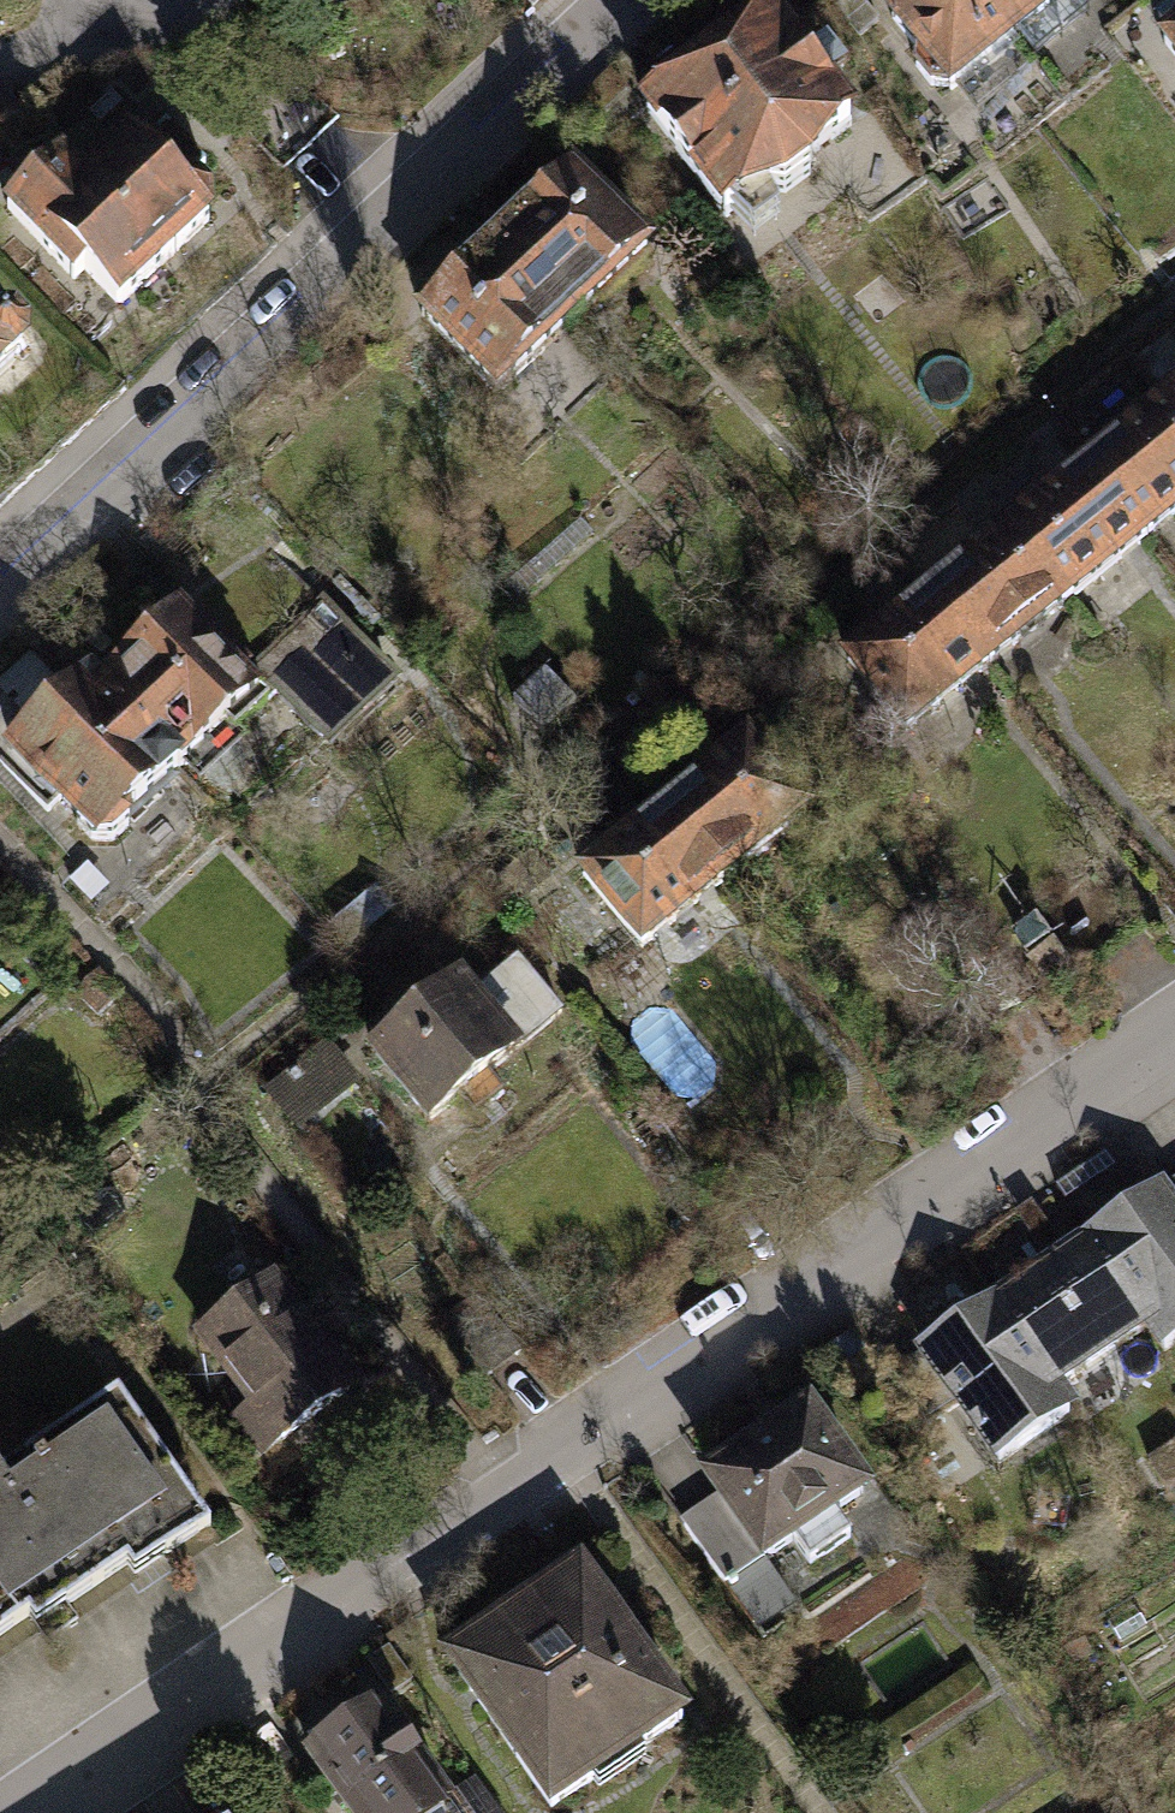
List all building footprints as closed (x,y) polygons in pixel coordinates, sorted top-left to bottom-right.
[(893,16),(969,110),(1040,52),(999,0),(913,0),(893,16)] [(1040,52),(1105,0),(999,0),(1040,52)] [(1160,27),(1174,45),(1174,14),(1160,27)] [(796,21),(651,127),(742,250),(887,145),(796,21)] [(127,147),(113,133),(68,178),(56,167),(9,214),(57,262),(66,253),(104,291),(187,207),(172,192),(195,170),(149,124),(127,147)] [(583,174),(505,242),(588,337),(667,269),(583,174)] [(505,242),(420,317),(503,412),(588,337),(505,242)] [(15,301),(0,288),(0,319),(15,301)] [(1166,394),(1174,405),(1174,387),(1166,394)] [(1174,535),(1174,405),(1166,394),(1084,460),(1157,550),(1174,535)] [(1074,616),(1157,550),(1084,460),(1002,527),(1074,616)] [(992,683),(1074,616),(1002,527),(920,593),(992,683)] [(197,597),(102,676),(200,794),(293,716),(314,742),(396,674),(324,587),(244,654),(197,597)] [(910,749),(992,683),(920,593),(837,659),(910,749)] [(0,742),(0,748),(104,873),(200,794),(102,676),(92,665),(0,742)] [(736,902),(818,836),(748,749),(666,815),(736,902)] [(654,969),(736,902),(666,815),(583,882),(654,969)] [(448,976),(354,1049),(422,1136),(457,1108),(469,1124),(493,1105),(481,1089),(567,1022),(511,951),(459,991),(448,976)] [(91,978),(114,1007),(130,995),(108,966),(91,978)] [(315,1026),(250,1079),(294,1133),(359,1081),(315,1026)] [(1162,1190),(1174,1210),(1174,1181),(1162,1190)] [(1094,1247),(1148,1327),(1164,1351),(1174,1344),(1174,1210),(1162,1190),(1160,1187),(1087,1237),(1094,1247)] [(1094,1247),(1000,1310),(1054,1390),(1148,1327),(1094,1247)] [(351,1408),(263,1294),(186,1354),(274,1467),(351,1408)] [(995,1302),(922,1351),(997,1465),(1071,1416),(1054,1390),(1000,1310),(995,1302)] [(22,1640),(30,1652),(131,1583),(142,1598),(220,1544),(121,1402),(4,1483),(0,1477),(0,1656),(22,1640)] [(808,1411),(710,1478),(726,1501),(687,1527),(726,1584),(792,1539),(810,1565),(849,1538),(832,1513),(864,1491),(808,1411)] [(579,1567),(448,1658),(553,1809),(684,1718),(579,1567)] [(381,1706),(312,1752),(354,1812),(453,1812),(381,1706)]
